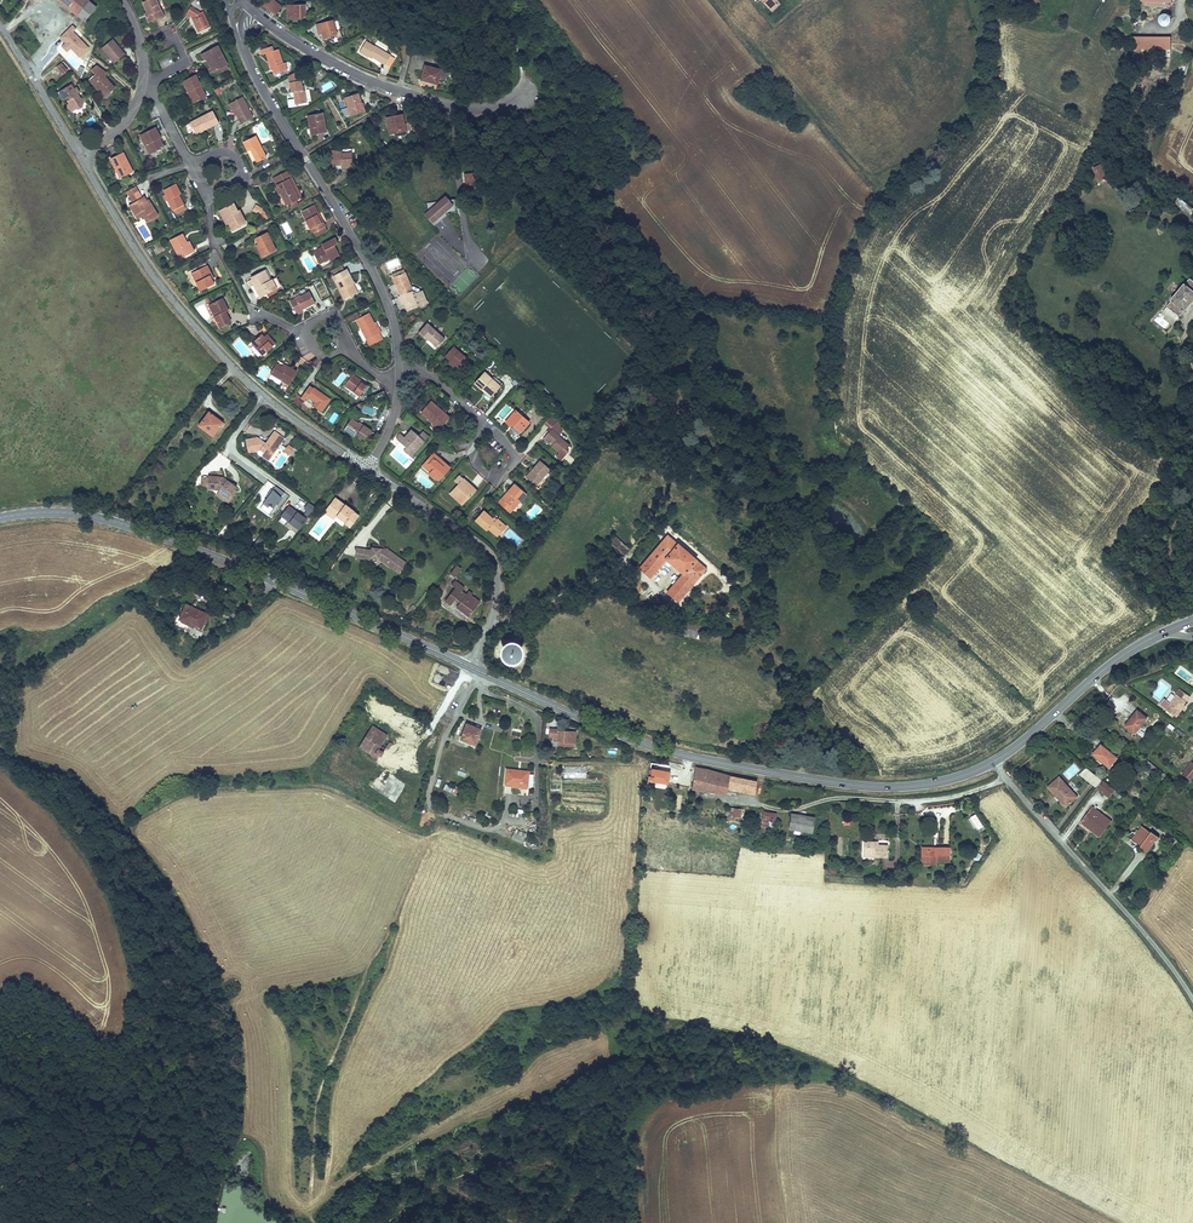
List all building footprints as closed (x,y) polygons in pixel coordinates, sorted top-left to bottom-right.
[(87,0),(61,0),(79,16),(90,2),(87,0)] [(146,3),(150,11),(147,12),(151,21),(167,14),(165,8),(164,8),(160,0),(152,0),(146,3)] [(263,6),(275,16),(283,7),(274,0),(268,0),(263,6)] [(768,8),(776,0),(760,0),(768,8)] [(97,8),(90,2),(79,16),(86,22),(97,8)] [(306,3),(296,4),(296,7),(290,8),(291,17),(307,15),(306,3)] [(204,10),(195,4),(190,12),(194,15),(196,15),(199,21),(198,22),(202,30),(215,23),(207,9),(204,10)] [(1170,16),(1158,16),(1159,27),(1170,26),(1170,16)] [(321,28),(323,33),(324,36),(338,32),(333,19),(316,24),(318,29),(321,28)] [(76,29),(73,26),(61,37),(66,42),(62,47),(68,52),(72,48),(79,56),(88,47),(74,32),(76,29)] [(257,34),(252,31),(249,37),(254,40),(257,34)] [(1171,36),(1134,36),(1134,49),(1171,49),(1171,36)] [(366,41),(359,51),(369,57),(371,54),(385,63),(391,54),(375,45),(375,46),(366,41)] [(112,42),(102,50),(114,65),(124,57),(112,42)] [(211,57),(217,70),(229,63),(220,45),(204,53),(207,59),(208,58),(211,57)] [(282,62),(277,48),(273,50),(271,45),(261,48),(263,53),(265,53),(270,66),(272,66),(274,72),(286,68),(284,62),(282,62)] [(211,57),(208,58),(214,71),(217,70),(211,57)] [(63,62),(56,68),(63,74),(69,68),(63,62)] [(440,68),(424,64),(420,79),(436,83),(440,68)] [(113,94),(111,92),(116,88),(104,76),(107,74),(98,66),(92,71),(96,76),(90,81),(95,91),(96,91),(101,98),(107,95),(109,97),(113,94)] [(323,80),(328,73),(318,67),(313,74),(323,80)] [(197,76),(182,83),(193,105),(207,99),(197,76)] [(301,79),(288,81),(290,91),(293,90),(295,103),(308,101),(305,84),(302,84),(301,79)] [(71,86),(60,94),(65,100),(67,98),(70,101),(69,102),(75,110),(76,109),(83,111),(82,102),(85,102),(85,98),(81,98),(78,94),(79,92),(76,88),(74,89),(71,86)] [(356,93),(345,97),(351,115),(365,110),(362,101),(360,102),(356,93)] [(244,96),(232,103),(242,122),(254,116),(244,96)] [(209,127),(219,121),(213,109),(191,122),(195,131),(208,125),(209,127)] [(322,113),(308,115),(311,133),(326,130),(322,113)] [(407,131),(403,113),(385,117),(389,135),(407,131)] [(208,125),(195,131),(196,134),(209,127),(208,125)] [(157,130),(143,137),(152,155),(165,147),(161,140),(162,139),(157,130)] [(267,157),(256,136),(244,142),(249,151),(251,150),(257,162),(267,157)] [(344,152),(344,149),(330,150),(332,166),(341,165),(341,168),(353,167),(352,151),(344,152)] [(134,174),(124,154),(111,161),(121,181),(134,174)] [(1092,169),(1099,183),(1108,179),(1101,165),(1092,169)] [(302,198),(290,170),(274,177),(279,188),(276,189),(279,196),(282,195),(287,205),(288,204),(291,210),(305,203),(303,200),(298,203),(297,200),(302,198)] [(476,172),(463,173),(466,193),(474,192),(472,179),(476,178),(476,172)] [(188,210),(186,205),(182,207),(177,196),(180,195),(181,194),(177,185),(165,191),(169,200),(168,200),(173,212),(176,210),(178,214),(188,210)] [(136,188),(128,193),(131,197),(139,192),(136,188)] [(133,205),(139,215),(145,224),(159,216),(151,204),(149,205),(144,197),(143,198),(139,192),(131,197),(134,203),(133,205)] [(180,195),(177,196),(182,207),(186,205),(180,195)] [(1173,202),(1185,212),(1191,205),(1178,195),(1173,202)] [(442,200),(428,203),(429,210),(429,213),(426,215),(430,219),(431,218),(434,221),(443,213),(450,212),(449,208),(453,208),(452,199),(449,200),(446,196),(442,200)] [(233,203),(222,208),(229,222),(233,231),(246,224),(238,209),(236,210),(233,203)] [(139,215),(133,205),(129,208),(135,218),(139,215)] [(256,205),(253,211),(260,215),(263,209),(256,205)] [(325,226),(315,207),(302,214),(310,230),(314,227),(316,232),(325,226)] [(229,222),(222,208),(219,210),(227,224),(229,222)] [(265,234),(254,239),(257,245),(263,257),(275,252),(265,234)] [(183,235),(171,241),(180,260),(193,253),(187,243),(183,235)] [(324,248),(314,254),(319,264),(330,259),(330,261),(340,256),(335,245),(338,243),(336,238),(328,242),(330,247),(326,250),(324,248)] [(190,241),(187,243),(193,253),(195,252),(190,241)] [(314,254),(324,248),(326,250),(330,247),(328,242),(322,245),(323,247),(313,252),(314,254)] [(263,257),(257,245),(254,247),(260,259),(263,257)] [(213,279),(207,267),(205,268),(211,280),(213,279)] [(205,268),(194,274),(198,282),(196,283),(200,292),(214,285),(211,280),(205,268)] [(345,299),(355,294),(350,285),(353,284),(354,283),(347,268),(335,274),(338,280),(335,281),(345,299)] [(406,268),(393,273),(395,277),(407,272),(406,268)] [(276,288),(271,278),(269,279),(265,270),(257,274),(258,276),(253,279),(252,279),(250,280),(252,285),(255,283),(260,296),(276,288)] [(407,272),(395,277),(404,299),(408,311),(429,303),(424,290),(422,291),(415,294),(413,287),(407,272)] [(1191,281),(1169,307),(1181,317),(1192,302),(1192,283),(1191,281)] [(290,300),(294,309),(300,306),(303,304),(304,306),(314,301),(309,290),(290,300)] [(223,300),(212,305),(218,317),(215,318),(222,330),(232,325),(226,313),(228,312),(223,300)] [(218,317),(212,305),(209,306),(215,318),(218,317)] [(376,327),(373,322),(374,321),(369,311),(355,318),(370,346),(383,339),(380,332),(381,331),(378,325),(376,327)] [(445,334),(428,320),(419,330),(426,335),(426,338),(435,346),(445,334)] [(264,354),(273,345),(265,337),(262,334),(253,343),(264,354)] [(268,334),(265,337),(273,345),(276,343),(268,334)] [(1170,348),(1181,345),(1179,336),(1168,339),(1170,348)] [(469,357),(453,344),(444,355),(449,359),(447,361),(453,366),(455,364),(460,368),(469,357)] [(290,366),(279,360),(277,363),(289,369),(290,366)] [(289,369),(277,363),(272,373),(294,383),(300,370),(290,366),(289,369)] [(483,371),(474,382),(480,387),(483,385),(492,393),(502,382),(492,373),(489,376),(483,371)] [(366,385),(360,380),(360,378),(353,373),(345,384),(360,394),(366,385)] [(483,385),(480,387),(490,396),(492,393),(483,385)] [(330,399),(314,388),(311,392),(307,389),(301,397),(305,400),(308,397),(315,402),(313,405),(322,411),(330,399)] [(440,412),(442,409),(430,398),(421,409),(433,419),(431,421),(439,427),(447,417),(440,412)] [(197,423),(212,435),(224,420),(209,408),(197,423)] [(449,415),(442,409),(440,412),(447,417),(449,415)] [(513,409),(504,420),(510,425),(512,423),(521,431),(530,420),(517,409),(515,411),(513,409)] [(551,445),(559,451),(555,456),(560,460),(569,449),(567,447),(570,444),(559,436),(561,434),(559,433),(561,429),(560,428),(563,424),(550,414),(543,422),(551,428),(545,435),(553,442),(551,445)] [(350,418),(343,428),(355,436),(356,434),(364,439),(370,430),(358,421),(357,423),(350,418)] [(275,429),(284,436),(288,431),(278,424),(275,429)] [(415,430),(412,427),(406,433),(410,436),(415,430)] [(265,441),(257,436),(246,438),(248,452),(260,449),(263,452),(261,454),(268,459),(285,436),(284,436),(275,429),(274,428),(265,441)] [(410,436),(406,433),(401,440),(406,445),(410,448),(407,452),(411,455),(425,438),(415,430),(410,436)] [(553,442),(545,435),(543,438),(551,445),(553,442)] [(289,444),(284,450),(289,454),(294,448),(289,444)] [(449,467),(433,453),(425,461),(433,467),(430,471),(428,474),(434,478),(435,477),(438,479),(449,467)] [(541,458),(534,466),(536,468),(529,476),(536,482),(543,474),(546,477),(551,471),(548,468),(550,466),(541,458)] [(433,467),(425,461),(422,465),(430,471),(433,467)] [(536,468),(534,466),(527,474),(529,476),(536,468)] [(224,475),(208,474),(207,476),(206,486),(206,488),(217,489),(215,492),(228,502),(240,488),(224,475)] [(449,492),(458,501),(463,494),(467,497),(468,497),(473,491),(465,483),(467,481),(459,474),(455,479),(458,482),(449,492)] [(475,488),(467,481),(465,483),(473,491),(475,488)] [(511,513),(527,496),(516,484),(499,502),(511,513)] [(285,493),(277,487),(261,508),(269,515),(285,493)] [(462,503),(467,497),(463,494),(458,501),(462,503)] [(342,506),(332,498),(326,506),(336,514),(335,515),(342,521),(342,523),(348,528),(356,517),(351,513),(352,512),(343,505),(342,506)] [(309,504),(304,510),(312,515),(316,509),(309,504)] [(336,514),(326,506),(323,510),(333,518),(335,515),(336,514)] [(290,507),(282,517),(298,531),(307,520),(290,507)] [(481,510),(473,519),(485,529),(487,527),(492,531),(495,528),(499,531),(502,526),(499,524),(501,521),(495,517),(495,518),(492,521),(488,519),(490,517),(481,510)] [(662,555),(687,576),(670,595),(682,605),(711,571),(662,529),(632,563),(645,575),(662,555)] [(624,556),(630,550),(615,536),(609,543),(624,556)] [(407,561),(382,544),(373,543),(372,545),(371,545),(371,548),(357,546),(355,557),(371,559),(371,556),(378,557),(379,557),(378,558),(399,572),(407,561)] [(462,567),(457,564),(451,573),(455,576),(462,567)] [(621,582),(614,576),(610,580),(617,587),(621,582)] [(452,584),(455,585),(444,600),(450,604),(454,598),(460,602),(456,607),(469,616),(480,601),(473,596),(474,594),(469,591),(467,594),(464,591),(467,587),(456,579),(452,584)] [(651,583),(642,593),(650,599),(658,590),(651,583)] [(201,626),(207,611),(185,602),(179,617),(201,626)] [(689,622),(686,636),(700,640),(703,626),(689,622)] [(517,639),(512,639),(508,641),(504,645),(503,650),(504,655),(507,659),(511,661),(516,662),(521,660),(524,656),(526,651),(525,646),(522,642),(517,639)] [(1180,710),(1184,705),(1190,696),(1179,688),(1176,693),(1177,694),(1166,709),(1177,717),(1181,711),(1180,710)] [(1135,733),(1147,718),(1138,711),(1133,718),(1132,717),(1125,725),(1135,733)] [(482,727),(466,721),(460,738),(476,744),(482,727)] [(387,734),(372,725),(358,747),(377,758),(376,760),(387,766),(393,755),(387,751),(392,743),(389,741),(386,747),(381,744),(387,734)] [(574,742),(576,742),(576,730),(565,729),(565,727),(549,726),(548,737),(553,737),(553,739),(557,739),(557,741),(559,741),(558,745),(574,746),(574,742)] [(1109,767),(1118,757),(1101,744),(1093,754),(1109,767)] [(1164,774),(1147,759),(1144,763),(1149,767),(1148,769),(1151,772),(1153,770),(1161,777),(1164,774)] [(670,764),(651,762),(650,769),(649,769),(648,779),(653,780),(652,781),(668,784),(670,770),(669,769),(670,764)] [(1192,777),(1192,763),(1192,762),(1182,773),(1190,780),(1192,777)] [(586,766),(564,766),(565,777),(586,776),(586,766)] [(692,789),(727,794),(728,789),(737,791),(739,787),(756,790),(758,780),(731,774),(708,768),(696,766),(692,789)] [(380,787),(389,773),(390,772),(382,767),(371,783),(380,788),(380,787)] [(528,787),(530,769),(505,767),(504,783),(512,784),(512,786),(528,787)] [(1102,780),(1090,771),(1087,774),(1084,771),(1081,776),(1096,787),(1102,780)] [(389,773),(380,787),(391,793),(388,798),(395,802),(407,784),(389,773)] [(1077,797),(1059,777),(1048,787),(1057,797),(1059,795),(1068,805),(1077,797)] [(1115,790),(1104,781),(1098,789),(1109,797),(1112,793),(1118,797),(1121,794),(1115,789),(1115,790)] [(456,793),(458,788),(444,784),(442,790),(456,793)] [(1068,805),(1059,795),(1057,797),(1066,807),(1068,805)] [(746,809),(728,806),(727,815),(745,818),(746,809)] [(1112,821),(1093,807),(1081,822),(1088,827),(1091,822),(1104,832),(1112,821)] [(777,813),(763,811),(761,827),(775,829),(777,813)] [(816,816),(792,812),(789,829),(813,833),(816,816)] [(983,826),(975,813),(970,817),(978,829),(983,826)] [(1104,832),(1091,822),(1088,827),(1090,829),(1093,831),(1100,836),(1104,832)] [(1147,852),(1158,837),(1152,832),(1151,833),(1142,826),(1138,831),(1136,829),(1134,832),(1134,833),(1136,834),(1134,837),(1141,842),(1139,844),(1141,845),(1140,847),(1147,852)] [(510,838),(522,843),(526,834),(514,829),(510,838)] [(1141,842),(1134,837),(1136,834),(1134,833),(1134,832),(1133,831),(1128,838),(1140,847),(1141,845),(1139,844),(1141,842)] [(1174,848),(1179,841),(1172,837),(1167,844),(1174,848)] [(863,840),(863,857),(887,858),(888,844),(878,844),(879,841),(863,840)] [(950,847),(921,846),(920,864),(937,864),(937,862),(949,862),(950,847)] [(979,848),(972,858),(977,861),(984,851),(979,848)]
